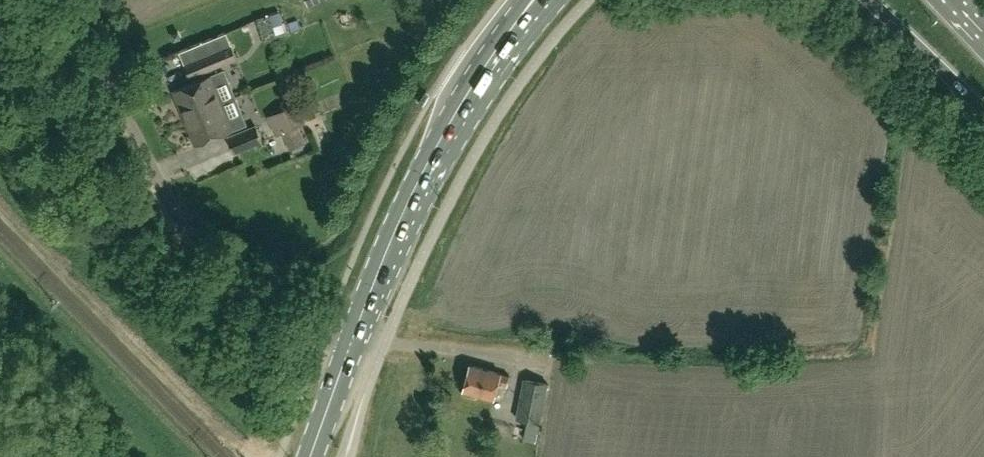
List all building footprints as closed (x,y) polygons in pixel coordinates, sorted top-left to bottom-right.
[(191,77),(229,61),(238,57),(233,45),(185,64),(191,77)] [(235,97),(226,74),(211,75),(174,90),(185,117),(235,97)] [(240,126),(245,120),(235,97),(185,117),(196,144),(240,126)] [(308,125),(301,104),(282,110),(289,131),(294,129),(296,136),(290,139),(294,149),(306,144),(300,127),(308,125)] [(228,137),(234,152),(262,140),(256,126),(228,137)] [(185,287),(178,292),(185,300),(191,295),(185,287)] [(503,401),(510,376),(470,364),(463,390),(503,401)] [(548,384),(524,379),(516,418),(540,423),(548,384)] [(531,442),(535,423),(523,420),(519,440),(531,442)]
